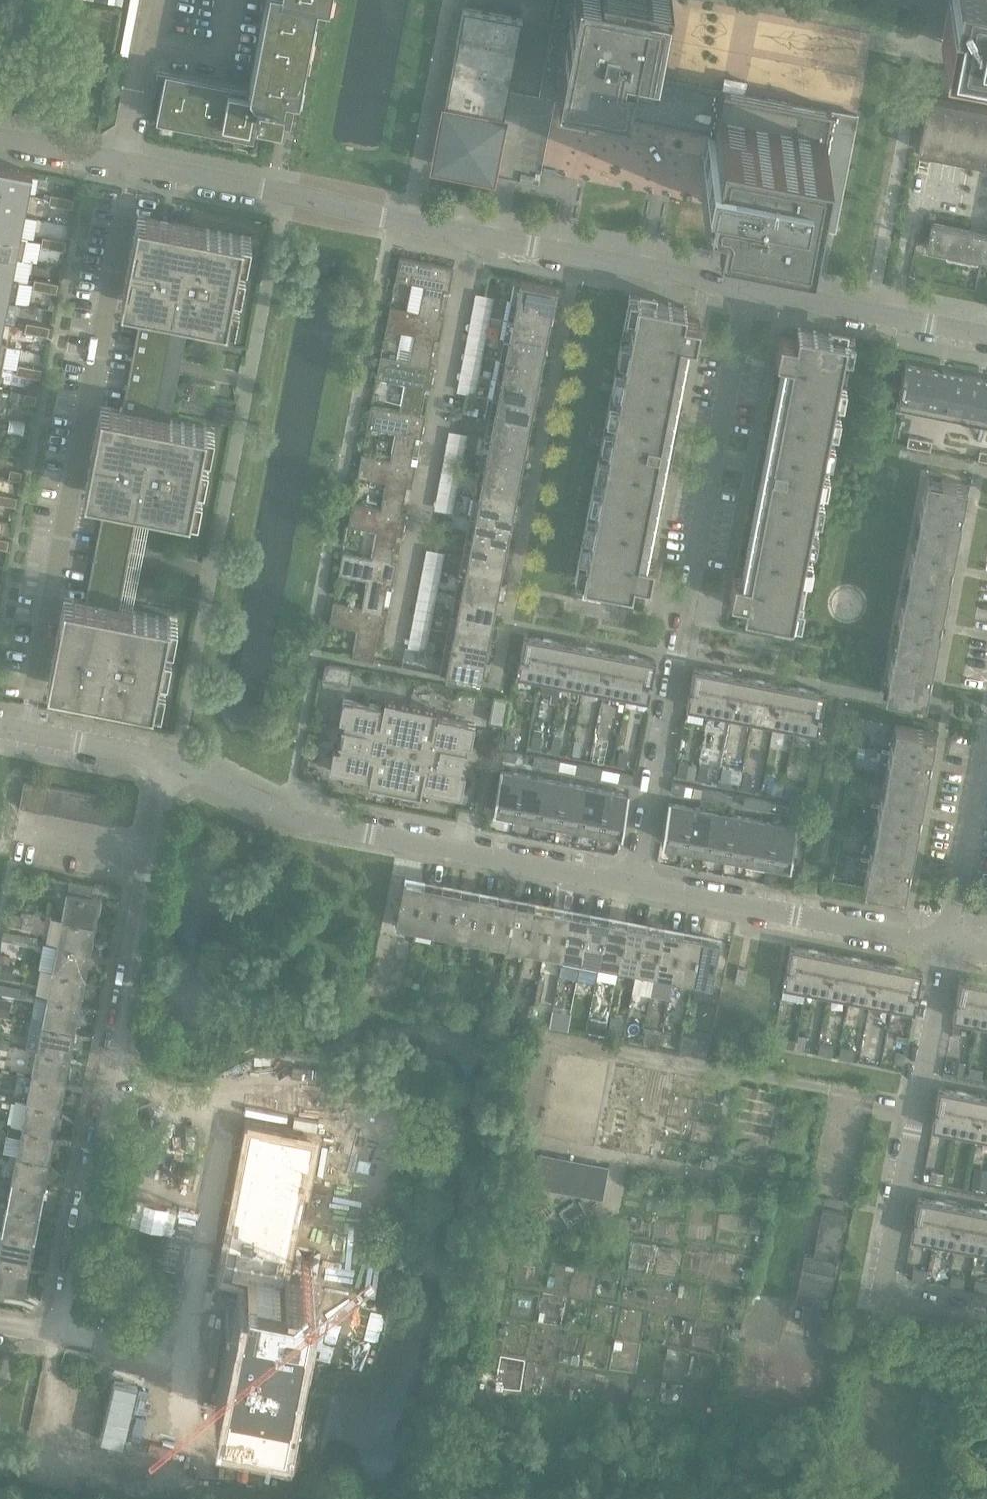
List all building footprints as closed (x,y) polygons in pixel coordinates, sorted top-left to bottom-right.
[(163,86),(157,118),(254,137),(257,118),(279,123),(284,99),(296,101),(298,91),(299,91),(316,0),(272,0),(256,83),(263,84),(261,93),(165,75),(163,86)] [(745,92),(747,80),(725,76),(722,90),(656,77),(671,0),(575,0),(558,92),(626,105),(624,115),(712,132),(712,135),(709,134),(704,159),(710,160),(706,182),(720,185),(716,208),(773,219),(805,225),(809,226),(831,109),(745,92)] [(941,45),(986,53),(986,0),(950,0),(941,45)] [(492,177),(522,20),(523,19),(464,8),(445,103),(435,166),(492,177)] [(859,113),(831,109),(809,226),(821,228),(836,231),(859,113)] [(0,166),(0,190),(28,195),(33,173),(0,166)] [(28,195),(0,190),(0,212),(24,217),(28,195)] [(61,206),(63,197),(51,194),(49,204),(61,206)] [(72,209),(74,199),(63,197),(61,206),(72,209)] [(24,217),(0,212),(0,233),(20,237),(24,217)] [(227,324),(238,268),(244,236),(146,217),(142,239),(133,237),(125,282),(134,284),(130,305),(142,307),(176,314),(190,317),(227,324)] [(974,231),(932,223),(927,249),(986,260),(986,234),(974,231)] [(20,237),(0,233),(0,256),(16,259),(24,260),(28,239),(20,237)] [(53,249),(55,239),(43,237),(41,246),(53,249)] [(64,251),(66,242),(55,239),(53,249),(64,251)] [(16,259),(0,256),(0,278),(12,280),(16,259)] [(450,291),(454,268),(400,257),(395,280),(424,286),(419,312),(440,316),(442,307),(446,308),(449,294),(444,294),(445,290),(450,291)] [(12,280),(0,278),(0,300),(8,302),(16,303),(20,281),(12,280)] [(45,291),(46,282),(34,279),(33,289),(45,291)] [(557,288),(521,281),(517,301),(553,307),(557,288)] [(56,293),(58,284),(46,282),(45,291),(56,293)] [(669,472),(677,429),(671,428),(687,340),(695,341),(695,342),(696,342),(700,321),(685,318),(687,307),(630,295),(575,579),(632,590),(634,578),(650,581),(654,560),(653,559),(653,560),(645,559),(662,471),(669,472)] [(553,307),(517,301),(514,320),(549,327),(553,307)] [(156,417),(176,314),(142,307),(138,326),(137,326),(137,328),(138,328),(134,347),(133,347),(133,350),(134,350),(130,368),(129,368),(129,371),(130,371),(126,390),(125,389),(126,392),(122,411),(156,417)] [(419,312),(390,307),(386,330),(414,335),(409,361),(430,365),(435,339),(440,340),(445,317),(440,316),(419,312)] [(549,327),(514,320),(510,340),(545,347),(549,327)] [(36,334),(38,325),(26,322),(24,332),(36,334)] [(48,337),(50,327),(38,325),(36,334),(48,337)] [(801,622),(855,339),(798,328),(796,339),(781,336),(776,358),(778,358),(778,357),(785,359),(768,447),(762,446),(754,488),(760,490),(743,578),(736,576),(736,575),(734,575),(730,597),(746,600),(744,611),(801,622)] [(545,347),(510,340),(506,360),(541,367),(545,347)] [(435,366),(430,365),(409,361),(381,356),(376,379),(405,384),(400,410),(421,414),(424,396),(426,388),(431,389),(435,366)] [(541,367),(506,360),(502,379),(538,386),(541,367)] [(28,376),(30,367),(18,365),(16,374),(28,376)] [(986,427),(986,381),(905,365),(896,409),(986,427)] [(40,379),(42,369),(30,367),(28,376),(40,379)] [(538,386),(502,379),(498,399),(534,406),(538,386)] [(35,405),(37,395),(25,393),(23,402),(35,405)] [(534,406),(498,399),(495,419),(530,426),(534,406)] [(400,410),(371,405),(367,428),(395,433),(390,459),(411,463),(413,454),(418,455),(420,442),(416,441),(416,438),(421,438),(426,415),(421,414),(400,410)] [(464,406),(463,413),(472,415),(473,408),(464,406)] [(153,706),(166,642),(170,618),(133,611),(132,611),(119,608),(139,505),(153,507),(153,508),(190,515),(207,427),(170,420),(156,417),(122,411),(110,408),(106,430),(97,428),(88,473),(97,475),(93,496),(105,498),(102,517),(101,517),(100,519),(101,519),(97,538),(96,541),(97,541),(93,559),(92,559),(92,562),(93,562),(89,581),(88,580),(88,583),(89,583),(85,602),(73,599),(69,620),(60,619),(51,664),(60,665),(56,687),(153,706)] [(463,413),(461,424),(472,427),(475,415),(472,415),(463,413)] [(530,426),(495,419),(491,439),(526,445),(530,426)] [(908,436),(906,446),(929,450),(931,441),(908,436)] [(526,445),(491,439),(487,458),(523,465),(526,445)] [(976,460),(986,462),(986,452),(978,450),(976,460)] [(416,464),(411,463),(390,459),(362,454),(357,477),(386,482),(381,508),(402,512),(404,503),(408,504),(411,491),(406,490),(407,486),(412,487),(416,464)] [(523,465),(487,458),(483,478),(519,485),(523,465)] [(8,479),(20,481),(22,472),(10,469),(8,479)] [(956,540),(960,517),(967,484),(927,477),(916,533),(956,540)] [(519,485),(483,478),(479,498),(515,505),(519,485)] [(15,507),(17,498),(5,495),(3,505),(15,507)] [(515,505),(479,498),(476,517),(511,524),(515,505)] [(407,513),(402,512),(381,508),(352,503),(348,526),(376,531),(371,558),(393,561),(394,552),(399,553),(401,541),(397,540),(397,536),(402,536),(407,513)] [(511,524),(476,517),(472,537),(507,544),(511,524)] [(946,592),(950,571),(956,540),(916,533),(906,585),(946,592)] [(507,544),(472,537),(468,557),(504,564),(507,544)] [(9,540),(0,538),(0,548),(7,550),(9,540)] [(371,558),(343,552),(339,575),(367,581),(362,607),(383,610),(388,585),(393,586),(397,562),(393,561),(371,558)] [(504,564),(468,557),(464,577),(500,583),(504,564)] [(500,583),(464,577),(460,596),(496,603),(500,583)] [(935,648),(939,625),(946,592),(906,585),(895,641),(935,648)] [(496,603),(460,596),(457,616),(492,623),(496,603)] [(362,607),(334,601),(329,624),(358,629),(352,657),(373,661),(379,634),(384,635),(388,612),(383,610),(362,607)] [(492,623),(457,616),(453,636),(488,643),(492,623)] [(488,643),(453,636),(449,656),(485,662),(488,643)] [(547,640),(525,636),(518,675),(540,679),(547,640)] [(427,640),(425,650),(432,652),(434,641),(427,640)] [(569,644),(547,640),(540,679),(561,683),(569,644)] [(925,701),(929,680),(935,648),(895,641),(885,693),(925,701)] [(590,648),(569,644),(561,683),(582,687),(590,648)] [(406,647),(403,660),(412,661),(414,648),(408,647),(406,647)] [(612,653),(590,648),(582,687),(604,691),(612,653)] [(634,657),(612,653),(604,691),(626,695),(634,657)] [(485,662),(449,656),(445,675),(481,682),(485,662)] [(655,661),(634,657),(626,695),(648,700),(655,661)] [(322,680),(350,685),(353,668),(326,663),(322,680)] [(687,707),(709,712),(717,673),(695,669),(687,707)] [(739,677),(717,673),(709,712),(731,716),(739,677)] [(753,720),(760,681),(739,677),(731,716),(753,720)] [(772,738),(774,724),(782,685),(760,681),(753,720),(750,733),(772,738)] [(796,728),(803,690),(782,685),(774,724),(796,728)] [(825,694),(803,690),(796,728),(817,732),(825,694)] [(489,722),(506,726),(511,698),(494,695),(489,722)] [(385,700),(383,709),(381,709),(381,706),(344,699),(339,720),(345,722),(344,727),(342,727),(341,728),(344,729),(341,743),(339,742),(338,744),(341,744),(340,750),(334,749),(330,771),(367,778),(368,775),(370,775),(368,785),(420,795),(422,785),(425,786),(424,789),(462,796),(466,774),(460,773),(461,768),(464,768),(464,766),(462,766),(464,752),(467,753),(467,751),(465,750),(466,745),(472,746),(476,724),(438,717),(438,720),(435,719),(437,710),(385,700)] [(925,785),(935,731),(895,724),(890,749),(890,752),(885,777),(925,785)] [(507,734),(504,748),(512,750),(515,736),(507,734)] [(533,735),(530,748),(538,750),(541,736),(533,735)] [(553,739),(551,752),(559,754),(561,740),(553,739)] [(505,750),(503,759),(516,762),(517,753),(505,750)] [(619,752),(617,765),(625,767),(627,753),(619,752)] [(535,756),(533,765),(546,768),(548,759),(535,756)] [(548,759),(546,768),(559,770),(561,761),(548,759)] [(678,763),(676,777),(695,780),(698,766),(678,763)] [(577,764),(576,773),(588,776),(590,767),(577,764)] [(699,766),(696,781),(705,782),(707,768),(699,766)] [(603,769),(590,767),(588,776),(601,778),(603,769)] [(721,768),(719,781),(728,783),(730,770),(721,768)] [(502,770),(501,770),(493,808),(495,808),(495,807),(515,811),(522,775),(502,771),(502,770)] [(621,773),(619,782),(632,784),(634,775),(621,773)] [(544,779),(522,775),(515,811),(537,815),(544,779)] [(744,775),(741,789),(750,790),(753,776),(744,775)] [(914,840),(925,785),(885,777),(880,804),(879,806),(874,832),(914,840)] [(565,783),(544,779),(537,815),(558,819),(565,783)] [(25,781),(20,808),(31,810),(36,784),(25,781)] [(775,781),(772,794),(783,796),(785,783),(775,781)] [(586,787),(565,783),(558,819),(579,823),(586,787)] [(686,785),(673,783),(671,792),(684,795),(686,785)] [(785,783),(783,796),(792,798),(795,785),(785,783)] [(48,786),(36,784),(31,810),(43,812),(48,786)] [(60,788),(48,786),(43,812),(55,815),(60,788)] [(608,791),(586,787),(579,823),(601,827),(608,791)] [(72,791),(60,788),(55,815),(67,817),(72,791)] [(703,789),(701,798),(714,800),(716,791),(703,789)] [(84,793),(72,791),(67,817),(79,819),(84,793)] [(628,795),(608,791),(601,827),(621,831),(621,832),(622,832),(630,794),(628,794),(628,795)] [(716,791),(714,800),(727,803),(729,794),(716,791)] [(96,795),(84,793),(79,819),(91,822),(96,795)] [(108,797),(96,795),(91,822),(103,824),(108,797)] [(120,800),(108,797),(103,824),(115,826),(120,800)] [(746,797),(744,806),(757,808),(758,799),(746,797)] [(771,802),(758,799),(757,808),(770,811),(771,802)] [(671,802),(669,802),(662,840),(663,840),(664,840),(684,844),(691,807),(671,803),(671,802)] [(802,808),(789,805),(787,814),(800,817),(802,808)] [(712,811),(691,807),(684,844),(705,848),(712,811)] [(733,815),(712,811),(705,848),(726,852),(733,815)] [(755,819),(733,815),(726,852),(748,856),(755,819)] [(776,824),(755,819),(748,856),(769,860),(776,824)] [(796,827),(776,824),(769,860),(789,864),(789,865),(791,865),(798,827),(796,827)] [(904,894),(914,840),(874,832),(869,858),(869,861),(864,886),(904,894)] [(29,877),(15,874),(13,883),(27,886),(29,877)] [(404,879),(396,922),(409,925),(408,931),(415,932),(416,926),(424,883),(404,879)] [(70,881),(68,893),(63,920),(96,926),(101,899),(92,897),(94,885),(70,881)] [(443,886),(424,883),(416,926),(427,929),(426,934),(434,936),(435,930),(443,886)] [(461,890),(443,886),(435,930),(446,932),(445,938),(452,939),(453,933),(461,890)] [(479,893),(461,890),(453,933),(464,936),(463,941),(470,943),(471,937),(479,893)] [(498,897),(479,893),(471,937),(482,939),(481,945),(489,946),(490,941),(498,897)] [(517,901),(498,897),(490,941),(501,943),(500,948),(508,950),(509,944),(517,901)] [(535,904),(517,901),(509,944),(520,946),(519,952),(526,953),(527,948),(535,904)] [(554,908),(535,904),(527,948),(538,950),(537,956),(545,957),(546,951),(554,908)] [(572,911),(554,908),(546,951),(557,953),(555,959),(563,961),(564,955),(572,911)] [(590,915),(572,911),(564,955),(571,956),(570,962),(581,964),(582,958),(590,915)] [(10,912),(8,925),(32,930),(34,915),(24,913),(22,913),(21,914),(10,912)] [(610,918),(590,915),(582,958),(593,961),(592,966),(600,968),(602,962),(610,918)] [(628,922),(610,918),(602,962),(613,964),(612,970),(619,971),(620,966),(628,922)] [(96,926),(63,920),(58,946),(91,952),(96,926)] [(646,926),(628,922),(620,966),(631,968),(630,973),(637,975),(638,969),(646,926)] [(665,929),(646,926),(638,969),(649,971),(648,977),(656,978),(657,973),(665,929)] [(683,933),(665,929),(657,973),(668,975),(667,980),(674,982),(675,976),(683,933)] [(17,933),(4,931),(2,939),(15,942),(17,933)] [(30,936),(17,933),(15,942),(29,945),(30,936)] [(701,936),(683,933),(675,976),(686,978),(685,984),(692,985),(693,980),(701,936)] [(720,940),(701,936),(693,980),(704,982),(703,988),(711,989),(720,940)] [(91,952),(58,946),(52,972),(86,978),(91,952)] [(791,947),(784,985),(806,990),(813,951),(791,947)] [(835,955),(813,951),(806,990),(827,994),(835,955)] [(0,958),(0,961),(10,963),(11,956),(1,954),(0,958)] [(856,959),(835,955),(827,994),(849,998),(856,959)] [(878,963),(856,959),(849,998),(870,1002),(878,963)] [(10,980),(12,965),(0,963),(0,978),(10,980)] [(900,968),(878,963),(870,1002),(892,1006),(900,968)] [(748,970),(738,968),(735,982),(744,984),(748,970)] [(921,972),(900,968),(892,1006),(914,1010),(921,972)] [(86,978),(52,972),(47,998),(80,1004),(86,978)] [(983,984),(961,979),(953,1018),(975,1022),(983,984)] [(983,984),(975,1022),(986,1025),(986,984),(983,984)] [(20,988),(7,985),(5,994),(18,997),(20,988)] [(80,1004),(47,998),(42,1024),(75,1031),(80,1004)] [(75,1031),(42,1024),(37,1050),(70,1056),(75,1031)] [(0,1039),(0,1047),(8,1049),(10,1040),(0,1039)] [(70,1056),(37,1050),(32,1076),(65,1083),(70,1056)] [(951,1063),(949,1072),(964,1074),(966,1066),(951,1063)] [(65,1083),(32,1076),(27,1103),(60,1109),(65,1083)] [(940,1089),(932,1127),(954,1132),(962,1093),(940,1089)] [(983,1097),(962,1093),(954,1132),(976,1136),(983,1097)] [(983,1097),(976,1136),(986,1138),(986,1098),(983,1097)] [(60,1109),(27,1103),(16,1101),(11,1127),(22,1129),(55,1135),(60,1109)] [(55,1135),(22,1129),(17,1155),(50,1161),(55,1135)] [(253,1291),(228,1419),(281,1430),(285,1409),(275,1407),(292,1319),(302,1321),(308,1293),(279,1288),(278,1287),(277,1287),(276,1286),(275,1285),(275,1284),(275,1283),(275,1282),(299,1159),(309,1161),(313,1140),(259,1130),(230,1281),(249,1285),(250,1285),(250,1286),(251,1286),(252,1286),(252,1287),(253,1288),(253,1289),(253,1290),(253,1291)] [(50,1161),(17,1155),(12,1181),(45,1188),(50,1161)] [(609,1168),(537,1155),(532,1182),(605,1195),(609,1168)] [(45,1188),(12,1181),(7,1207),(40,1213),(45,1188)] [(919,1198),(911,1237),(933,1241),(940,1202),(919,1198)] [(962,1207),(940,1202),(933,1241),(955,1245),(962,1207)] [(40,1213),(7,1207),(2,1233),(35,1239),(40,1213)] [(984,1211),(962,1207),(955,1245),(976,1249),(984,1211)] [(814,1255),(805,1254),(796,1301),(805,1303),(800,1326),(824,1331),(846,1214),(823,1209),(814,1255)] [(984,1211),(976,1249),(986,1251),(986,1211),(984,1211)] [(2,1233),(0,1244),(0,1259),(30,1265),(35,1239),(2,1233)] [(0,1259),(0,1287),(25,1292),(30,1265),(0,1259)]
